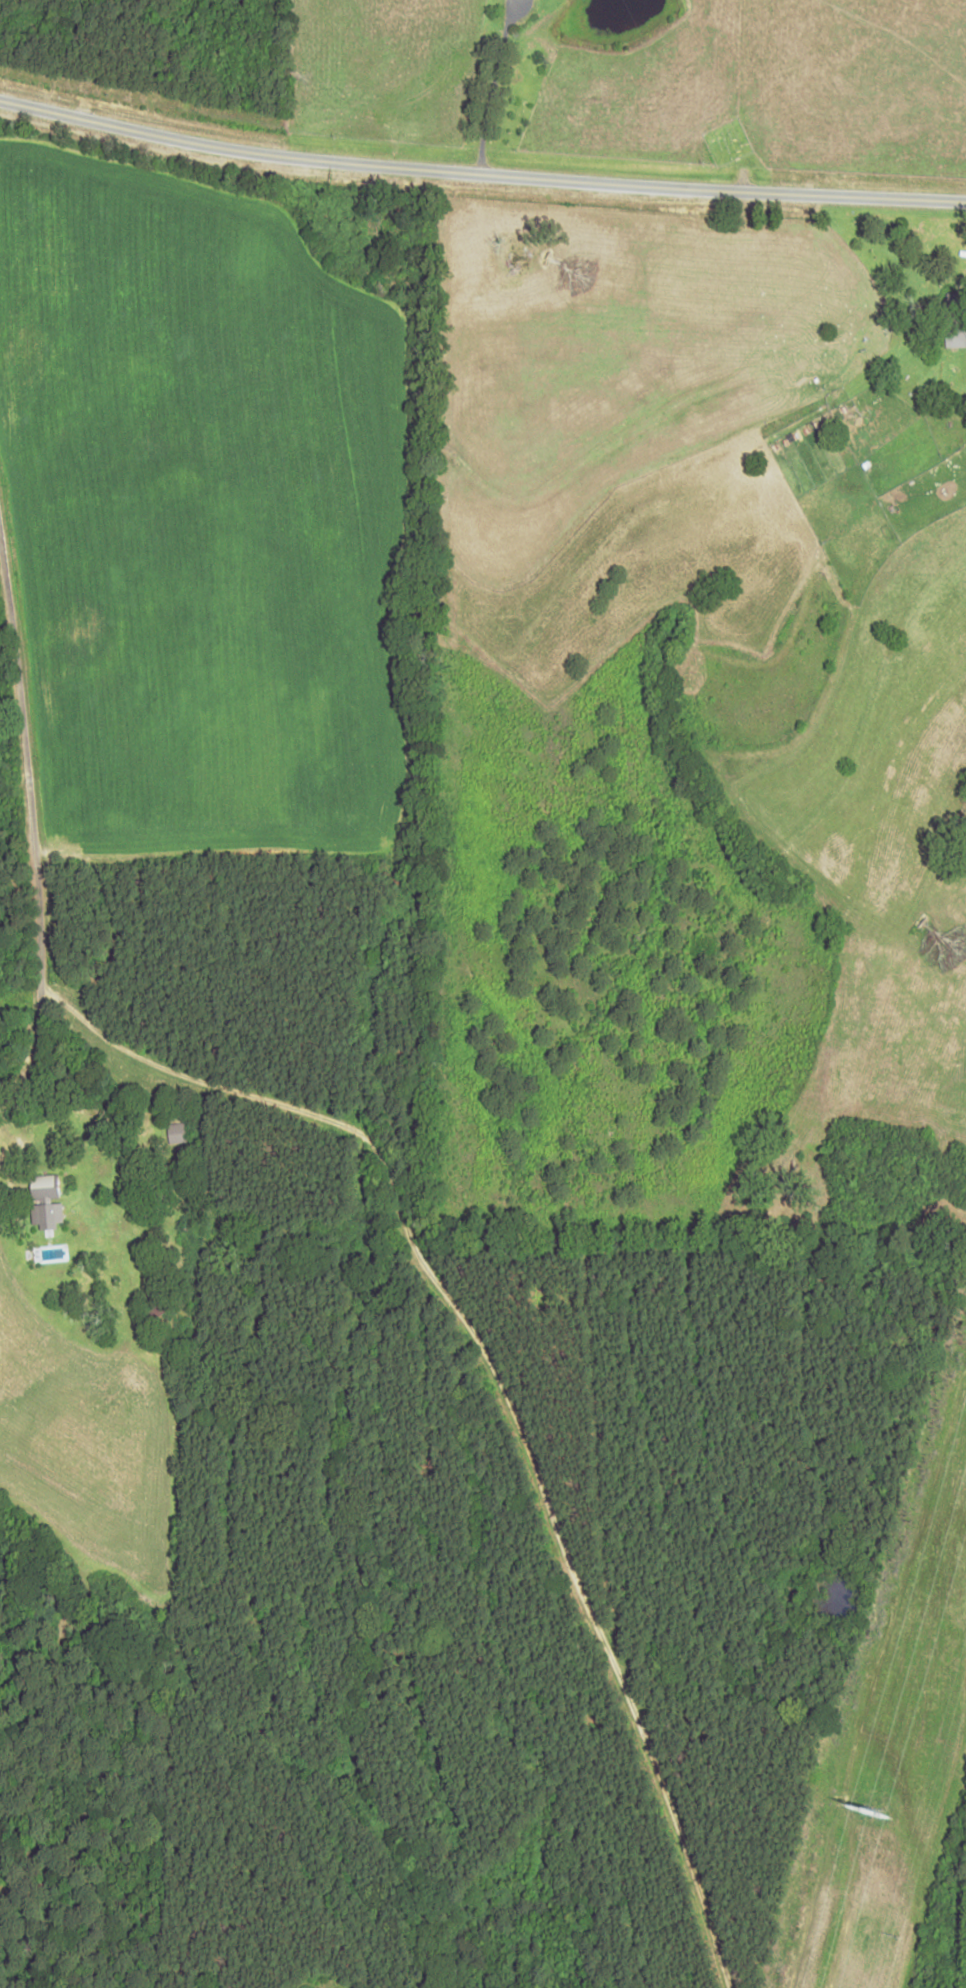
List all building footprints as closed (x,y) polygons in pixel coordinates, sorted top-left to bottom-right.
[(170,1144),(187,1142),(185,1123),(168,1124),(170,1144)] [(54,1174),(27,1181),(32,1202),(60,1196),(54,1174)] [(63,1226),(62,1203),(30,1204),(31,1227),(63,1226)]
